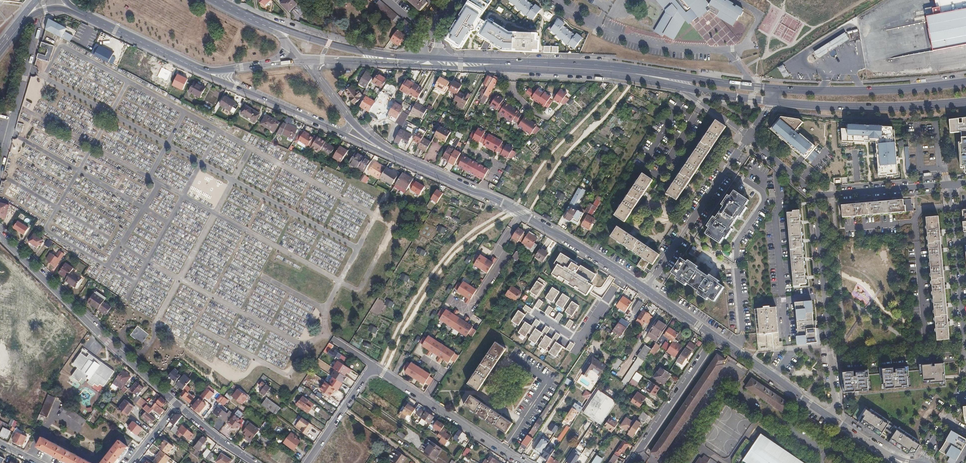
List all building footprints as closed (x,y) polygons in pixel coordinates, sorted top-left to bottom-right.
[(294,0),(285,0),(281,4),(289,11),(297,3),(294,0)] [(380,0),(375,6),(396,24),(401,19),(380,0)] [(428,3),(424,0),(408,0),(421,11),(428,3)] [(494,0),(470,0),(448,39),(464,48),(477,30),(483,32),(479,36),(504,51),(544,52),(544,40),(542,39),(543,32),(515,31),(493,19),(491,21),(485,18),(490,9),(488,8),(494,0)] [(509,2),(534,21),(544,9),(536,4),(535,5),(528,0),(510,0),(509,2)] [(671,3),(666,11),(654,31),(662,37),(664,35),(673,41),(685,22),(690,24),(702,15),(708,11),(735,27),(745,10),(728,0),(711,0),(709,2),(707,0),(668,0),(671,3)] [(928,17),(965,9),(965,0),(938,0),(939,7),(927,10),(928,17)] [(297,18),(303,12),(297,6),(291,11),(297,18)] [(928,17),(927,17),(932,46),(933,51),(965,45),(965,9),(928,17)] [(86,38),(82,36),(78,34),(49,19),(46,30),(54,34),(81,48),(86,38)] [(567,24),(561,19),(551,31),(575,49),(585,38),(579,33),(576,33),(566,25),(567,24)] [(82,26),(78,34),(82,36),(86,29),(82,26)] [(46,30),(44,35),(51,39),(54,34),(46,30)] [(397,30),(390,40),(398,45),(404,35),(397,30)] [(833,42),(831,43),(835,49),(837,48),(849,40),(846,34),(833,42)] [(86,38),(81,48),(109,63),(113,54),(99,47),(100,46),(86,38)] [(38,53),(36,58),(49,62),(54,46),(42,42),(40,47),(48,49),(46,56),(38,53)] [(831,43),(826,46),(830,52),(835,49),(831,43)] [(830,52),(826,46),(816,52),(819,59),(830,52)] [(178,72),(173,69),(147,55),(142,64),(133,59),(127,71),(167,93),(174,81),(173,80),(178,72)] [(782,64),(777,67),(783,77),(788,74),(782,64)] [(362,85),(366,88),(369,84),(366,82),(371,75),(366,72),(359,84),(362,85)] [(378,75),(373,83),(382,87),(386,79),(378,75)] [(480,94),(483,96),(488,87),(487,87),(492,78),(488,75),(483,84),(486,86),(486,87),(485,86),(483,89),(482,89),(480,94)] [(439,79),(435,86),(444,91),(449,82),(440,77),(439,79)] [(483,96),(480,102),(483,104),(487,96),(488,96),(490,92),(498,79),(494,77),(493,78),(494,78),(491,83),(488,87),(483,96)] [(410,81),(406,79),(399,90),(408,95),(409,94),(411,90),(414,84),(415,83),(411,80),(410,81)] [(455,79),(449,90),(457,94),(459,92),(462,85),(460,84),(458,83),(459,81),(455,79)] [(194,82),(189,91),(200,97),(205,88),(194,82)] [(409,94),(418,99),(423,91),(418,88),(419,87),(414,84),(411,90),(409,94)] [(370,112),(369,114),(379,120),(395,92),(396,89),(395,87),(393,85),(390,86),(388,87),(386,90),(384,89),(376,102),(370,112)] [(357,99),(359,98),(362,95),(358,91),(356,93),(351,87),(346,91),(351,99),(350,99),(354,104),(359,100),(357,99)] [(539,102),(545,93),(538,88),(536,92),(530,88),(527,92),(533,97),(532,98),(538,102),(539,102)] [(561,89),(554,100),(561,104),(561,103),(565,105),(570,100),(565,97),(568,94),(561,89)] [(459,92),(457,94),(454,100),(465,106),(471,95),(467,93),(465,95),(459,92)] [(545,93),(539,102),(548,108),(552,102),(549,100),(552,96),(546,92),(545,93)] [(490,106),(497,110),(498,109),(502,102),(504,100),(497,95),(497,96),(493,94),(489,100),(493,102),(490,106)] [(366,96),(360,106),(370,112),(376,102),(366,96)] [(226,97),(221,105),(233,113),(238,105),(235,103),(226,97)] [(502,102),(498,109),(501,111),(499,114),(506,118),(513,108),(506,103),(505,104),(502,102)] [(396,103),(389,114),(396,118),(403,108),(396,103)] [(425,109),(415,103),(409,112),(419,118),(425,109)] [(246,106),(241,113),(255,121),(259,114),(246,106)] [(513,108),(506,118),(512,122),(514,120),(517,122),(521,116),(522,115),(518,113),(519,112),(513,108)] [(266,115),(261,124),(274,132),(280,123),(266,115)] [(521,116),(517,122),(520,124),(519,127),(525,131),(531,121),(525,117),(524,118),(521,116)] [(781,116),(770,129),(805,159),(816,147),(796,131),(804,122),(800,119),(781,116)] [(287,117),(283,123),(287,125),(292,118),(287,117)] [(951,119),(952,133),(963,132),(964,142),(960,142),(963,168),(965,168),(965,117),(951,119)] [(667,194),(677,201),(685,189),(686,190),(688,187),(687,186),(696,173),(697,174),(699,171),(698,170),(706,157),(707,158),(709,155),(708,154),(717,142),(718,142),(720,139),(719,138),(726,127),(717,120),(698,148),(685,167),(667,194)] [(531,121),(525,131),(531,135),(533,132),(536,134),(541,129),(537,126),(538,125),(531,121)] [(18,122),(16,130),(22,132),(24,124),(18,122)] [(283,123),(277,132),(277,133),(281,135),(282,134),(293,139),(297,130),(287,125),(283,123)] [(848,129),(844,129),(843,142),(877,143),(878,175),(887,175),(887,177),(897,176),(896,142),(894,142),(894,128),(848,125),(848,129)] [(438,130),(434,136),(445,142),(451,132),(440,126),(438,130)] [(480,142),(484,135),(485,132),(479,129),(477,132),(473,130),(470,137),(473,139),(473,140),(480,143),(480,142)] [(401,130),(395,141),(400,143),(401,141),(408,145),(413,136),(401,130)] [(308,146),(313,138),(307,134),(308,133),(304,131),(301,137),(298,135),(294,141),(297,143),(299,140),(303,143),(308,146)] [(462,138),(463,134),(458,131),(455,135),(459,137),(453,144),(451,143),(450,145),(456,148),(462,138)] [(416,143),(419,145),(423,138),(425,135),(419,132),(414,140),(417,142),(416,143)] [(326,143),(326,142),(318,137),(317,137),(315,135),(313,138),(308,146),(311,148),(312,146),(320,151),(321,150),(326,143)] [(490,149),(496,138),(489,135),(488,136),(484,135),(480,142),(484,144),(483,145),(490,149)] [(419,145),(418,148),(426,152),(431,143),(423,138),(419,145)] [(498,152),(502,154),(506,147),(502,145),(503,142),(496,138),(490,149),(498,153),(498,152)] [(326,143),(321,150),(330,156),(335,148),(326,143)] [(502,154),(501,155),(508,159),(509,157),(512,159),(517,154),(512,151),(514,149),(507,145),(506,147),(502,154)] [(340,147),(333,157),(341,162),(348,152),(340,147)] [(449,147),(443,159),(449,162),(452,157),(455,150),(449,147)] [(449,162),(455,165),(456,162),(460,155),(461,153),(455,150),(452,157),(449,162)] [(356,152),(349,163),(357,168),(358,168),(358,167),(364,158),(356,152)] [(465,170),(471,160),(464,156),(464,157),(460,155),(456,162),(460,164),(459,166),(465,170)] [(365,172),(366,171),(371,162),(364,158),(358,167),(358,168),(365,172)] [(477,163),(471,160),(465,170),(472,173),(477,163)] [(189,178),(194,168),(184,162),(181,169),(180,173),(189,178)] [(369,172),(379,179),(380,178),(385,169),(376,162),(369,172)] [(477,163),(472,173),(477,177),(483,166),(477,163)] [(483,166),(477,177),(484,180),(489,170),(483,166)] [(380,178),(385,182),(392,171),(386,167),(385,169),(380,178)] [(392,171),(385,182),(386,182),(387,181),(392,184),(399,174),(393,170),(392,171)] [(407,190),(414,180),(403,173),(394,187),(404,193),(406,190),(407,190)] [(625,201),(615,215),(625,222),(632,211),(634,212),(636,208),(635,207),(644,195),(645,196),(647,193),(646,192),(653,180),(643,174),(633,188),(625,201)] [(0,190),(0,193),(5,194),(8,182),(2,180),(0,190)] [(416,182),(412,190),(420,195),(425,187),(416,182)] [(794,279),(794,280),(806,279),(797,187),(786,188),(787,203),(785,203),(785,206),(787,206),(789,222),(787,222),(787,226),(789,226),(791,241),(789,241),(789,245),(791,245),(792,260),(790,260),(791,264),(793,264),(794,276),(792,276),(792,279),(794,279)] [(438,190),(432,199),(438,203),(444,194),(438,190)] [(569,223),(572,222),(577,212),(578,211),(583,203),(586,197),(587,195),(578,190),(577,192),(574,197),(571,203),(574,205),(572,209),(565,220),(569,223)] [(558,192),(556,198),(564,201),(567,195),(558,192)] [(727,239),(731,233),(733,229),(731,228),(734,224),(739,217),(738,216),(740,212),(743,214),(748,208),(746,207),(748,204),(745,202),(747,199),(738,193),(736,195),(733,194),(731,197),(729,195),(722,205),(725,207),(717,218),(714,217),(708,227),(710,228),(708,231),(710,233),(709,235),(718,242),(720,239),(723,241),(725,238),(727,239)] [(909,210),(924,209),(923,197),(912,198),(912,196),(909,196),(909,198),(894,199),(893,197),(890,198),(890,200),(874,201),(874,199),(870,200),(870,201),(856,203),(855,201),(852,201),(852,203),(837,205),(838,216),(845,216),(872,213),(889,212),(909,210)] [(459,205),(461,201),(452,197),(450,201),(459,205)] [(596,200),(591,209),(595,211),(601,202),(596,200)] [(3,217),(2,219),(4,220),(5,218),(6,218),(9,205),(6,204),(0,203),(0,217),(3,217)] [(577,212),(572,222),(578,225),(584,214),(578,211),(577,212)] [(451,219),(459,224),(462,219),(453,215),(451,219)] [(587,216),(582,225),(589,230),(595,219),(588,215),(587,216)] [(935,216),(923,217),(924,229),(928,275),(930,295),(932,324),(934,340),(946,338),(944,324),(946,324),(946,320),(944,320),(942,305),(944,304),(944,301),(942,301),(941,286),(942,285),(942,282),(940,282),(939,266),(941,266),(941,263),(939,263),(937,247),(939,247),(939,243),(937,243),(936,228),(938,228),(937,224),(935,224),(935,216)] [(18,221),(14,227),(25,234),(29,228),(18,221)] [(437,231),(445,234),(447,228),(440,225),(437,231)] [(618,227),(611,237),(630,249),(643,258),(637,266),(644,271),(650,263),(653,265),(660,255),(648,247),(649,245),(646,243),(645,245),(632,237),(633,235),(630,233),(629,234),(618,227)] [(523,243),(527,236),(524,234),(525,232),(519,228),(513,238),(519,242),(520,241),(523,243)] [(537,239),(529,233),(527,236),(523,243),(522,244),(533,252),(537,245),(535,243),(537,239)] [(42,239),(34,234),(29,242),(38,248),(40,245),(42,247),(45,243),(42,242),(41,241),(42,239)] [(45,245),(50,248),(54,243),(49,240),(45,245)] [(419,247),(417,254),(425,257),(427,250),(419,247)] [(541,249),(536,257),(543,262),(549,254),(541,249)] [(50,253),(46,259),(55,268),(64,254),(60,251),(57,254),(54,255),(50,253)] [(478,254),(474,261),(478,263),(476,265),(482,269),(488,260),(488,259),(482,255),(482,256),(478,254)] [(557,266),(552,275),(559,279),(560,277),(570,283),(568,285),(587,296),(591,290),(594,286),(591,284),(596,275),(581,266),(580,268),(577,266),(578,264),(561,254),(554,265),(557,266)] [(492,262),(488,260),(482,269),(489,273),(498,259),(495,257),(492,262)] [(693,268),(695,265),(695,264),(690,260),(688,262),(685,260),(683,262),(681,260),(674,270),(677,272),(675,275),(678,277),(677,279),(686,286),(688,284),(696,289),(699,291),(698,293),(708,300),(709,298),(712,300),(714,297),(717,299),(724,289),(721,287),(722,285),(719,283),(720,281),(714,277),(712,280),(708,278),(709,277),(697,269),(696,270),(693,268)] [(60,273),(67,278),(71,272),(74,268),(66,263),(60,273)] [(67,278),(66,280),(76,287),(81,279),(71,272),(67,278)] [(408,282),(410,276),(403,273),(400,279),(408,282)] [(806,279),(794,280),(795,285),(795,287),(806,286),(806,284),(806,279)] [(543,285),(537,281),(530,292),(537,297),(544,286),(543,285)] [(463,284),(460,282),(456,289),(459,291),(459,292),(465,296),(465,295),(471,286),(465,282),(463,284)] [(478,290),(471,286),(465,295),(465,296),(469,298),(466,303),(469,304),(478,290)] [(518,291),(518,290),(513,287),(507,295),(516,302),(521,294),(518,291)] [(560,292),(553,287),(546,298),(553,303),(560,292)] [(89,302),(99,309),(99,308),(104,302),(105,300),(95,293),(89,302)] [(570,298),(563,293),(556,304),(563,309),(570,298)] [(626,312),(632,303),(624,297),(618,306),(626,312)] [(385,305),(393,308),(395,302),(387,299),(385,305)] [(543,302),(539,300),(534,306),(539,309),(543,302)] [(580,306),(572,301),(565,312),(572,317),(580,306)] [(633,313),(636,315),(644,304),(639,301),(634,308),(633,313)] [(811,301),(793,302),(797,345),(815,343),(811,301)] [(104,302),(99,308),(99,309),(98,310),(103,313),(105,312),(107,313),(111,307),(104,302)] [(530,314),(532,310),(526,305),(523,310),(530,314)] [(553,309),(549,306),(545,313),(549,316),(553,309)] [(780,348),(780,342),(777,307),(772,308),(758,309),(762,349),(780,348)] [(441,319),(447,324),(454,314),(447,310),(446,311),(443,309),(439,315),(442,317),(441,319)] [(645,309),(639,318),(649,325),(653,318),(651,317),(653,315),(645,309)] [(758,309),(756,309),(759,352),(783,350),(783,342),(780,342),(780,348),(762,349),(758,309)] [(447,324),(454,328),(460,319),(456,316),(459,311),(456,310),(454,314),(447,324)] [(526,315),(519,310),(512,321),(519,326),(526,315)] [(563,316),(559,313),(555,320),(559,322),(563,316)] [(454,328),(461,333),(467,323),(470,318),(467,317),(464,321),(460,319),(454,328)] [(617,324),(613,331),(621,337),(630,324),(628,322),(630,319),(627,317),(624,320),(622,318),(617,324)] [(540,322),(536,319),(527,333),(531,336),(540,322)] [(574,323),(570,320),(565,327),(570,329),(574,323)] [(650,332),(660,338),(667,326),(658,320),(650,332)] [(533,327),(526,322),(519,333),(526,337),(533,327)] [(467,323),(461,333),(467,337),(469,334),(473,337),(477,331),(473,328),(474,327),(467,323)] [(376,334),(379,328),(371,324),(369,331),(376,334)] [(138,326),(132,335),(142,343),(148,334),(138,326)] [(550,329),(546,326),(540,334),(544,337),(550,329)] [(674,342),(676,339),(679,334),(670,328),(665,336),(668,338),(674,342)] [(543,333),(536,329),(529,340),(536,344),(543,333)] [(561,336),(556,333),(548,346),(552,349),(561,336)] [(553,340),(546,335),(539,346),(546,351),(553,340)] [(429,350),(436,340),(430,336),(428,339),(425,337),(421,343),(424,345),(423,346),(429,350)] [(664,345),(669,349),(674,342),(668,338),(664,345)] [(669,349),(667,352),(676,357),(683,347),(678,343),(679,342),(676,339),(674,342),(669,349)] [(433,352),(437,354),(443,345),(436,340),(429,350),(427,354),(430,356),(433,352)] [(497,342),(469,384),(478,391),(503,355),(506,349),(497,342)] [(564,347),(557,342),(550,353),(557,358),(564,347)] [(575,345),(571,342),(566,349),(571,352),(575,345)] [(330,343),(324,351),(336,359),(337,357),(344,361),(347,357),(336,351),(335,352),(331,350),(334,345),(330,343)] [(656,343),(652,350),(650,352),(654,355),(660,346),(656,343)] [(437,361),(440,363),(443,359),(449,349),(443,345),(437,354),(440,356),(437,361)] [(645,345),(638,357),(639,357),(644,361),(646,358),(650,352),(652,350),(645,345)] [(685,348),(677,361),(682,364),(688,356),(689,357),(691,353),(685,348)] [(455,362),(460,356),(456,354),(456,353),(449,349),(443,359),(450,363),(452,360),(455,362)] [(114,372),(103,363),(101,364),(97,361),(98,360),(90,354),(87,358),(81,354),(73,365),(78,368),(72,377),(80,383),(82,379),(86,381),(87,379),(89,381),(88,383),(93,386),(95,384),(99,387),(101,384),(104,387),(114,372)] [(718,355),(709,368),(717,374),(724,365),(723,364),(725,360),(718,355)] [(617,357),(611,366),(617,369),(623,361),(617,357)] [(614,395),(619,399),(626,389),(630,383),(632,379),(637,372),(642,364),(644,361),(639,357),(627,375),(616,391),(614,395)] [(593,358),(584,373),(588,376),(592,370),(600,375),(606,367),(593,358)] [(338,361),(334,368),(336,369),(345,376),(348,372),(350,373),(352,370),(338,361)] [(406,373),(412,377),(418,367),(412,363),(411,364),(408,362),(404,368),(407,370),(406,373)] [(946,376),(945,362),(923,364),(925,383),(931,382),(932,385),(945,384),(945,376),(946,376)] [(909,376),(908,365),(883,368),(885,391),(903,390),(903,388),(909,387),(908,377),(909,376)] [(418,367),(412,377),(418,381),(425,371),(418,367)] [(664,384),(671,374),(669,373),(661,367),(654,378),(664,384)] [(696,386),(705,392),(717,374),(709,368),(696,386)] [(169,376),(177,383),(180,380),(182,377),(178,374),(179,372),(175,369),(169,376)] [(345,381),(347,377),(345,376),(336,369),(332,376),(333,377),(342,383),(344,380),(345,381)] [(870,380),(869,369),(844,371),(846,396),(863,394),(863,392),(870,391),(868,380),(870,380)] [(130,376),(122,371),(113,383),(122,389),(130,376)] [(425,371),(418,381),(425,385),(427,383),(430,385),(434,379),(431,377),(432,375),(425,371)] [(630,383),(635,387),(643,376),(637,372),(632,379),(630,383)] [(177,383),(177,384),(183,390),(187,386),(191,380),(185,375),(182,377),(180,380),(177,383)] [(342,383),(333,377),(329,383),(338,390),(340,387),(341,387),(343,384),(342,383)] [(752,379),(746,388),(760,397),(784,413),(790,404),(780,398),(767,389),(752,379)] [(137,382),(130,389),(137,395),(143,388),(137,382)] [(271,387),(263,382),(261,385),(264,388),(261,392),(265,395),(271,387)] [(659,387),(653,383),(647,391),(654,395),(657,391),(659,387)] [(215,389),(210,385),(200,397),(192,406),(200,412),(207,404),(201,400),(205,396),(207,398),(215,389)] [(183,390),(185,391),(182,395),(190,403),(195,396),(193,395),(192,396),(188,392),(191,389),(187,386),(183,390)] [(673,421),(682,427),(689,416),(705,392),(696,386),(684,405),(673,421)] [(234,397),(243,404),(248,397),(239,390),(234,397)] [(584,413),(595,421),(602,425),(617,402),(599,390),(595,396),(588,408),(584,413)] [(638,393),(632,402),(640,407),(645,399),(638,393)] [(166,402),(157,394),(155,395),(159,399),(156,403),(158,405),(161,408),(166,402)] [(402,400),(392,394),(390,397),(392,398),(389,403),(388,403),(385,407),(391,411),(394,407),(396,406),(398,407),(402,400)] [(55,398),(49,395),(40,414),(45,417),(46,417),(55,398)] [(300,400),(311,408),(312,408),(315,404),(304,395),(300,400)] [(472,396),(465,405),(478,414),(506,433),(513,423),(474,397),(472,396)] [(267,398),(262,405),(276,415),(281,408),(267,398)] [(126,400),(118,409),(127,416),(134,406),(126,400)] [(311,408),(300,400),(297,405),(309,413),(311,408)] [(76,413),(63,403),(60,409),(73,419),(82,426),(87,420),(76,413)] [(405,421),(409,415),(412,418),(417,410),(406,403),(397,416),(405,421)] [(549,404),(540,417),(545,420),(553,407),(549,404)] [(577,410),(578,411),(581,413),(583,408),(576,404),(573,408),(577,410)] [(143,409),(144,409),(149,414),(152,410),(146,405),(143,409)] [(161,408),(158,405),(154,409),(160,414),(164,410),(161,408)] [(219,407),(215,413),(223,420),(228,414),(219,407)] [(577,410),(573,408),(571,410),(568,415),(564,421),(568,424),(571,419),(573,420),(576,415),(575,414),(577,410)] [(428,423),(431,425),(435,418),(421,409),(416,415),(422,419),(428,423)] [(918,444),(919,441),(899,428),(898,431),(889,425),(890,422),(871,409),(870,411),(867,410),(859,422),(882,437),(885,432),(893,437),(890,443),(907,454),(910,454),(915,453),(920,445),(918,444)] [(146,412),(143,415),(152,423),(155,419),(146,412)] [(649,415),(643,412),(641,415),(639,418),(644,421),(645,422),(649,415)] [(176,415),(171,421),(175,425),(176,424),(183,416),(181,414),(176,415)] [(228,414),(223,420),(226,422),(231,416),(228,414)] [(823,426),(804,414),(800,419),(810,425),(826,436),(830,431),(823,426)] [(230,422),(229,423),(232,425),(233,424),(239,429),(240,426),(243,423),(240,421),(241,420),(235,415),(230,422)] [(306,434),(312,425),(302,418),(296,427),(306,434)] [(530,433),(520,448),(525,452),(534,439),(530,437),(531,435),(533,436),(543,421),(540,418),(530,433)] [(621,426),(629,432),(638,420),(635,418),(632,422),(627,418),(621,426)] [(641,425),(644,421),(639,418),(638,420),(629,432),(628,434),(633,437),(635,433),(641,425)] [(9,424),(16,427),(18,422),(12,419),(9,424)] [(425,427),(428,423),(422,419),(419,423),(425,427)] [(608,431),(612,434),(613,432),(618,424),(610,419),(604,427),(609,430),(608,431)] [(137,435),(143,428),(134,421),(128,428),(137,435)] [(441,432),(444,428),(445,425),(438,421),(434,427),(441,432)] [(664,442),(670,445),(682,427),(673,421),(661,439),(664,442)] [(0,426),(0,427),(0,430),(3,431),(0,435),(8,439),(11,432),(4,428),(6,423),(2,422),(0,426)] [(173,427),(171,430),(180,437),(182,434),(189,439),(193,434),(183,426),(181,428),(176,424),(175,425),(173,427)] [(248,426),(244,432),(247,434),(247,435),(250,437),(256,429),(252,426),(250,428),(248,426)] [(441,432),(438,436),(451,445),(453,442),(449,439),(451,436),(446,432),(447,430),(444,428),(441,432)] [(952,462),(955,462),(963,448),(961,447),(965,438),(965,437),(951,428),(945,438),(945,439),(943,443),(945,444),(940,453),(950,458),(948,461),(952,462)] [(560,443),(568,431),(565,429),(557,441),(560,443)] [(453,438),(457,441),(462,432),(459,430),(453,438)] [(399,431),(397,434),(404,439),(406,436),(399,431)] [(27,437),(18,432),(13,441),(23,446),(27,437)] [(292,433),(285,443),(294,450),(301,441),(297,438),(298,437),(292,433)] [(798,459),(786,451),(775,443),(760,434),(755,441),(743,460),(748,462),(804,462),(798,459)] [(203,436),(194,447),(198,451),(207,439),(203,436)] [(539,438),(533,448),(534,449),(533,451),(539,455),(545,445),(549,439),(544,436),(542,440),(539,438)] [(68,462),(81,462),(83,459),(75,455),(42,438),(37,447),(58,458),(68,462)] [(663,455),(670,445),(664,442),(661,439),(652,453),(660,458),(662,454),(663,455)] [(128,447),(119,440),(102,462),(115,462),(128,447)] [(162,443),(159,447),(167,454),(173,447),(166,440),(163,443),(162,443)] [(436,460),(443,449),(429,440),(425,447),(427,449),(425,453),(436,460)] [(624,451),(629,443),(624,440),(619,447),(616,451),(620,454),(623,450),(624,451)] [(548,445),(540,457),(548,462),(554,452),(555,450),(548,445)] [(211,452),(212,450),(208,447),(203,455),(203,456),(206,458),(211,452)] [(154,462),(156,462),(166,462),(170,458),(160,450),(157,454),(158,455),(157,458),(154,462)] [(211,452),(206,458),(210,461),(211,459),(213,461),(215,458),(213,456),(214,454),(211,452)] [(399,452),(391,462),(392,462),(403,462),(407,458),(399,452)] [(547,462),(559,462),(554,459),(557,454),(554,452),(548,462),(547,462)] [(573,452),(567,462),(568,462),(576,462),(580,457),(573,452)] [(216,462),(218,462),(230,462),(232,460),(222,453),(216,462)] [(609,462),(615,462),(616,461),(615,460),(617,456),(615,454),(612,458),(609,462)]
